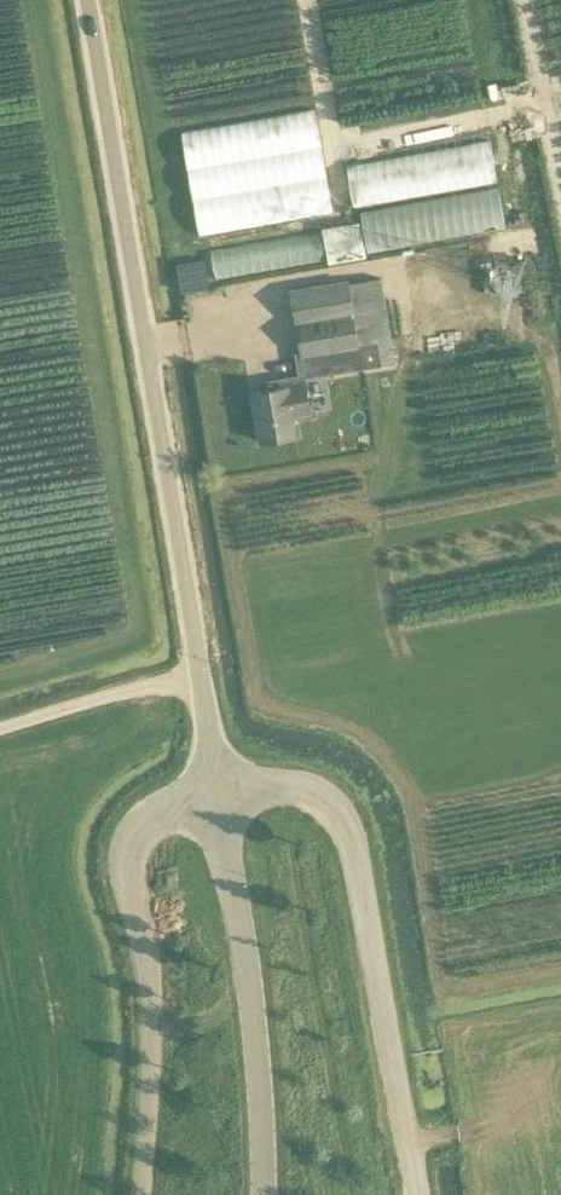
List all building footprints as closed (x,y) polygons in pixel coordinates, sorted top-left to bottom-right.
[(179,131),(196,234),(333,211),(315,108),(179,131)] [(359,221),(321,228),(328,263),(366,257),(359,221)] [(202,256),(174,262),(180,290),(208,283),(202,256)] [(394,364),(380,278),(348,283),(347,281),(289,290),(299,352),(294,353),(297,375),(266,381),(268,391),(251,394),(259,441),(296,435),(293,419),(311,416),(305,379),(394,364)] [(430,370),(434,409),(475,404),(471,366),(430,370)]
